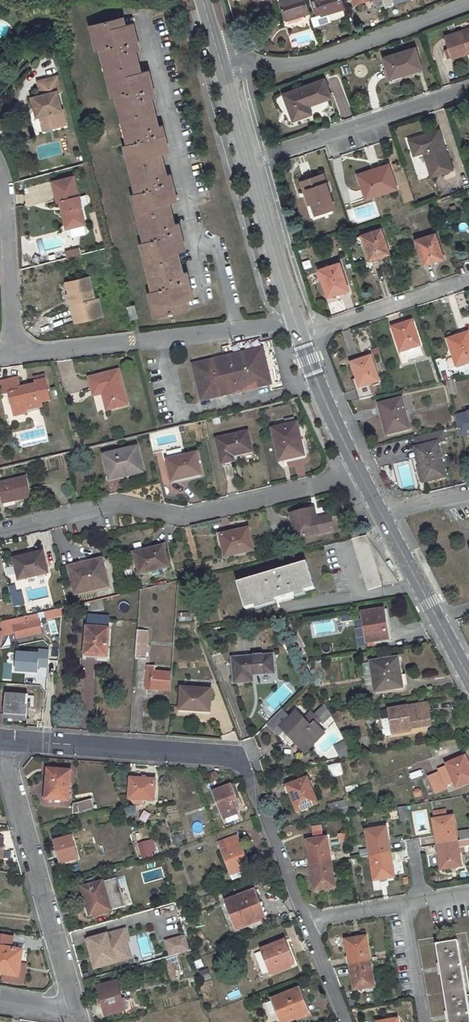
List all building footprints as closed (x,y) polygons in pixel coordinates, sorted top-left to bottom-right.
[(287,20),(310,13),(307,0),(281,0),(287,20)] [(312,1),(316,13),(321,12),(322,15),(345,8),(343,0),(315,0),(312,1)] [(363,1),(365,9),(373,6),(371,0),(367,0),(363,1)] [(99,42),(95,43),(97,50),(101,49),(103,57),(107,56),(114,89),(111,90),(112,97),(116,96),(118,104),(122,103),(130,136),(126,137),(128,144),(125,145),(127,153),(130,152),(139,185),(134,186),(136,193),(132,194),(134,202),(138,201),(146,234),(142,235),(144,242),(140,243),(142,251),(146,250),(154,283),(150,284),(152,291),(149,291),(151,299),(155,298),(159,316),(188,308),(186,302),(190,301),(187,290),(191,289),(187,272),(183,273),(178,252),(182,251),(179,241),(183,240),(179,223),(175,224),(170,203),(173,202),(171,192),(175,191),(170,174),(166,175),(162,154),(165,154),(163,143),(167,142),(163,125),(158,126),(152,98),(156,97),(151,80),(147,81),(145,71),(141,72),(136,51),(140,50),(136,33),(132,34),(130,24),(126,25),(123,17),(94,25),(99,42)] [(94,25),(90,25),(95,43),(99,42),(94,25)] [(291,34),(295,45),(312,40),(309,29),(291,34)] [(445,36),(449,49),(452,57),(453,59),(468,53),(467,51),(468,50),(468,29),(445,36)] [(415,48),(384,58),(390,78),(405,73),(405,74),(422,69),(415,48)] [(107,56),(103,57),(111,90),(114,89),(107,56)] [(338,74),(327,78),(341,119),(352,115),(338,74)] [(57,77),(38,82),(41,95),(32,98),(35,110),(39,110),(40,116),(42,125),(52,123),(53,127),(66,124),(62,109),(61,110),(57,92),(60,91),(57,77)] [(311,114),(308,106),(331,98),(324,79),(284,94),(293,121),(311,114)] [(122,103),(118,104),(126,137),(130,136),(122,103)] [(438,131),(409,141),(414,155),(424,152),(432,176),(451,169),(438,131)] [(130,152),(127,153),(134,186),(139,185),(130,152)] [(380,171),(359,178),(366,199),(396,188),(388,165),(379,168),(380,171)] [(379,168),(357,175),(359,178),(380,171),(379,168)] [(323,176),(301,183),(304,192),(307,191),(315,214),(334,209),(323,176)] [(62,201),(69,229),(85,225),(80,208),(82,207),(75,177),(52,182),(57,202),(59,202),(62,201)] [(69,229),(62,201),(59,202),(62,213),(66,230),(69,229)] [(138,201),(134,202),(142,235),(146,234),(138,201)] [(380,229),(356,238),(359,246),(365,244),(370,260),(388,253),(380,229)] [(435,234),(417,240),(419,248),(419,249),(424,264),(444,259),(435,234)] [(67,252),(69,258),(81,254),(79,249),(67,252)] [(146,250),(142,251),(150,284),(154,283),(146,250)] [(322,278),(321,279),(327,297),(348,291),(339,264),(320,270),(322,278)] [(73,306),(77,323),(78,323),(104,316),(100,299),(96,300),(96,299),(91,277),(72,282),(75,294),(78,304),(73,306)] [(68,296),(71,306),(73,306),(78,304),(75,294),(72,282),(68,283),(67,283),(70,295),(68,296)] [(155,298),(151,299),(155,317),(159,316),(155,298)] [(134,305),(127,307),(130,319),(138,318),(134,305)] [(412,322),(392,328),(397,344),(399,344),(401,352),(402,352),(405,361),(423,355),(412,322)] [(447,340),(453,359),(451,360),(454,368),(468,363),(468,338),(468,333),(447,340)] [(263,349),(193,364),(202,401),(271,384),(263,349)] [(360,387),(355,388),(359,399),(375,396),(371,384),(378,381),(370,357),(351,363),(356,379),(357,378),(360,387)] [(118,370),(89,378),(92,388),(101,386),(103,393),(107,410),(127,404),(118,370)] [(10,394),(15,416),(28,413),(27,410),(43,406),(42,401),(50,399),(46,379),(36,381),(37,383),(29,386),(30,389),(25,390),(25,389),(22,389),(21,387),(19,377),(1,382),(4,395),(10,394)] [(101,386),(92,388),(94,396),(103,393),(101,386)] [(100,395),(93,398),(97,412),(104,409),(100,395)] [(401,399),(380,404),(385,423),(383,424),(386,434),(409,429),(401,399)] [(461,437),(468,434),(468,412),(456,416),(461,437)] [(297,424),(273,430),(281,461),(291,459),(291,456),(304,453),(297,424)] [(413,439),(416,448),(420,466),(419,466),(423,482),(446,477),(438,443),(446,441),(443,431),(413,439)] [(234,461),(232,453),(235,453),(235,455),(253,451),(249,432),(217,439),(222,463),(234,461)] [(138,448),(104,456),(109,478),(122,474),(130,472),(131,475),(144,472),(138,448)] [(196,453),(168,460),(172,481),(201,475),(196,453)] [(0,484),(0,489),(4,504),(31,497),(26,477),(0,484)] [(314,509),(292,515),(297,539),(334,530),(330,516),(317,519),(314,509)] [(248,530),(221,536),(225,557),(253,550),(248,530)] [(367,536),(352,540),(367,589),(382,585),(367,536)] [(164,547),(135,553),(140,574),(169,567),(164,547)] [(43,552),(14,559),(18,580),(48,574),(43,552)] [(102,559),(81,564),(82,570),(103,564),(102,559)] [(307,563),(238,583),(246,609),(315,588),(307,563)] [(81,564),(70,567),(76,594),(108,586),(103,564),(82,570),(81,564)] [(103,599),(91,601),(92,610),(105,609),(103,599)] [(42,632),(40,621),(62,616),(62,612),(62,609),(2,622),(2,633),(15,634),(16,634),(17,638),(42,632)] [(384,609),(362,613),(367,642),(389,638),(384,609)] [(87,627),(85,655),(107,657),(109,629),(108,628),(109,618),(89,616),(88,627),(87,627)] [(295,647),(300,656),(305,653),(290,625),(284,628),(289,637),(295,647)] [(0,652),(0,654),(13,655),(15,634),(2,633),(0,652)] [(137,635),(136,658),(147,659),(148,635),(137,635)] [(289,637),(283,640),(289,651),(295,647),(289,637)] [(273,655),(233,658),(235,682),(253,681),(253,675),(274,673),(273,655)] [(398,658),(371,662),(376,692),(402,687),(399,672),(400,672),(398,658)] [(368,661),(361,662),(365,688),(371,688),(368,661)] [(148,666),(146,689),(171,691),(172,672),(155,671),(155,666),(148,666)] [(181,687),(180,708),(198,709),(199,711),(210,712),(212,689),(181,687)] [(7,694),(5,714),(26,716),(28,696),(7,694)] [(427,703),(389,710),(390,717),(392,732),(411,729),(410,726),(430,723),(427,703)] [(389,710),(379,711),(380,719),(390,717),(389,710)] [(296,712),(282,726),(305,750),(324,732),(315,724),(318,720),(311,712),(303,720),(296,712)] [(345,744),(335,749),(341,758),(352,756),(345,744)] [(465,756),(446,764),(447,765),(438,769),(440,771),(428,776),(435,793),(446,788),(445,785),(454,782),(457,787),(468,782),(468,764),(465,756)] [(330,777),(342,774),(339,762),(327,765),(330,777)] [(47,769),(45,799),(69,801),(71,770),(47,769)] [(411,779),(422,776),(420,770),(410,774),(411,779)] [(307,777),(288,785),(292,792),(290,793),(298,811),(317,803),(310,785),(307,777)] [(143,797),(142,800),(154,800),(155,780),(131,778),(129,796),(143,797)] [(234,784),(231,785),(236,798),(239,797),(234,784)] [(231,785),(213,792),(224,819),(238,813),(236,808),(239,806),(236,798),(231,785)] [(91,798),(73,804),(76,814),(94,808),(91,798)] [(345,802),(328,805),(329,811),(346,808),(345,802)] [(407,807),(399,808),(401,818),(408,816),(407,807)] [(346,808),(329,811),(330,817),(347,814),(346,808)] [(450,809),(434,812),(436,819),(451,816),(450,809)] [(468,845),(468,839),(460,840),(457,841),(453,816),(451,816),(436,819),(433,820),(436,835),(437,835),(440,853),(439,853),(442,869),(462,866),(458,847),(468,845)] [(310,836),(322,835),(322,825),(309,826),(310,836)] [(390,862),(387,843),(389,843),(386,828),(366,831),(369,849),(360,850),(361,857),(370,856),(375,881),(395,877),(392,862),(390,862)] [(459,831),(460,840),(468,839),(468,829),(459,831)] [(237,836),(219,843),(231,874),(249,867),(237,836)] [(72,837),(55,841),(60,864),(78,859),(72,837)] [(314,874),(313,874),(316,890),(336,886),(327,837),(307,840),(310,856),(309,856),(310,866),(313,865),(314,874)] [(137,844),(142,858),(158,852),(152,838),(137,844)] [(350,859),(341,861),(342,868),(351,866),(350,859)] [(162,869),(142,872),(143,880),(163,877),(162,869)] [(108,880),(82,888),(87,904),(89,914),(90,916),(111,910),(107,898),(113,897),(108,880)] [(259,921),(253,904),(258,902),(254,891),(226,902),(237,930),(259,921)] [(258,902),(253,904),(259,921),(265,919),(258,902)] [(107,935),(87,940),(90,949),(92,949),(97,965),(115,959),(107,935)] [(185,935),(163,941),(168,957),(189,951),(185,935)] [(366,937),(346,940),(349,956),(350,956),(352,965),(371,962),(366,937)] [(285,941),(262,950),(271,973),(294,964),(285,941)] [(436,944),(440,966),(441,969),(448,1016),(449,1019),(449,1021),(468,1021),(468,1007),(458,941),(436,944)] [(13,976),(16,960),(20,961),(22,950),(0,947),(0,973),(13,976)] [(353,974),(351,974),(354,990),(375,986),(371,962),(352,965),(353,974)] [(201,981),(211,978),(208,968),(198,971),(201,981)] [(116,982),(97,987),(105,1015),(124,1010),(122,1000),(116,982)] [(299,1007),(304,1005),(298,989),(273,999),(282,1021),(290,1021),(303,1017),(299,1007)] [(129,999),(122,1000),(124,1010),(117,1012),(118,1016),(133,1012),(129,999)] [(444,1011),(438,1012),(437,1002),(428,1004),(431,1021),(446,1021),(444,1011)] [(304,1005),(299,1007),(303,1017),(308,1014),(304,1005)]
